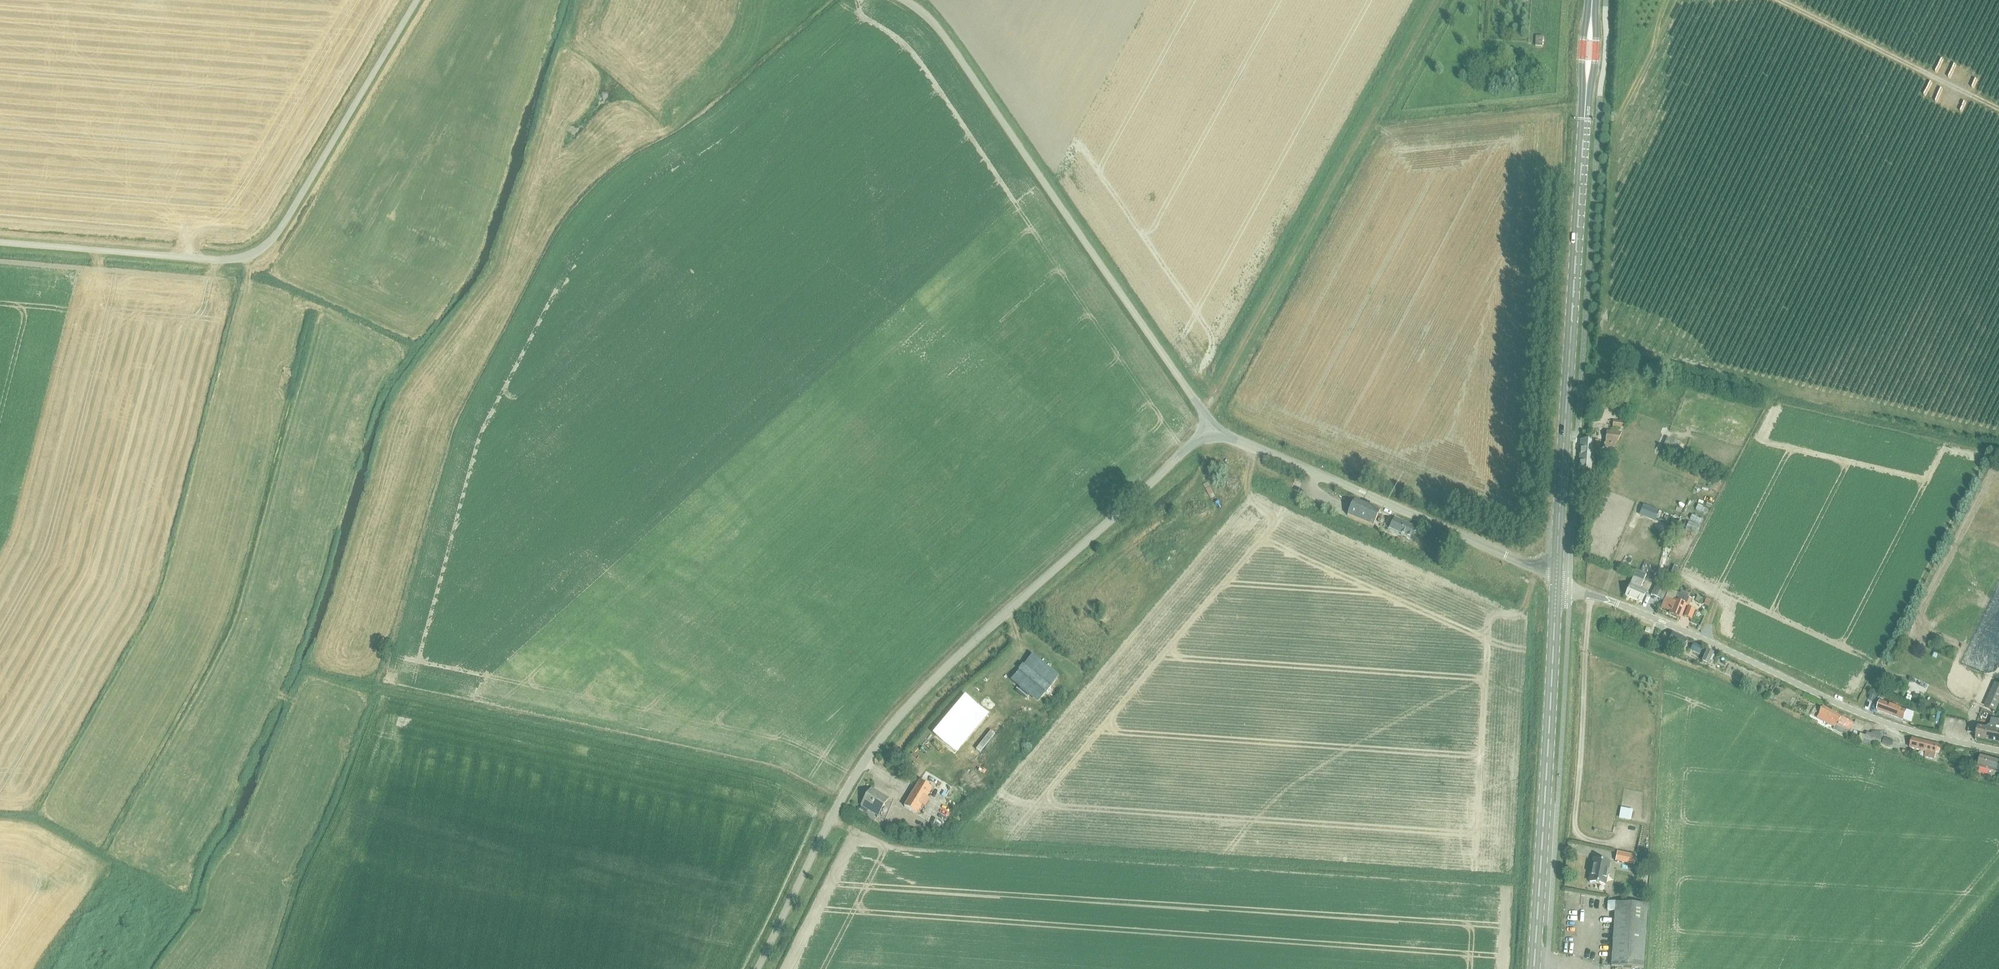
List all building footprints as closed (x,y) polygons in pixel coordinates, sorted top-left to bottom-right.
[(1606,431),(1605,447),(1615,448),(1622,432),(1606,431)] [(1597,473),(1599,441),(1582,439),(1580,472),(1597,473)] [(1665,445),(1661,453),(1675,458),(1678,450),(1665,445)] [(1332,497),(1331,502),(1341,506),(1342,501),(1332,497)] [(1348,515),(1347,516),(1374,527),(1381,510),(1365,503),(1355,499),(1353,504),(1351,507),(1348,515)] [(1659,511),(1658,511),(1647,507),(1644,505),(1640,513),(1650,517),(1656,519),(1657,520),(1661,521),(1682,529),(1684,526),(1685,522),(1659,511)] [(1412,538),(1417,528),(1394,516),(1389,526),(1412,538)] [(1698,534),(1701,526),(1690,522),(1687,529),(1698,534)] [(1646,593),(1640,591),(1646,575),(1636,571),(1626,596),(1642,603),(1642,602),(1646,593)] [(1662,601),(1668,589),(1656,584),(1651,595),(1662,601)] [(1689,599),(1669,590),(1661,608),(1670,612),(1669,614),(1681,619),(1689,599)] [(1696,611),(1689,608),(1685,618),(1692,621),(1696,611)] [(1684,650),(1688,641),(1673,634),(1671,637),(1665,634),(1662,640),(1684,650)] [(1693,644),(1690,650),(1700,655),(1703,648),(1693,644)] [(1702,661),(1708,664),(1714,653),(1707,650),(1702,661)] [(1017,675),(1017,676),(1019,678),(1021,679),(1021,680),(1021,679),(1021,680),(1025,682),(1025,683),(1021,688),(1029,694),(1029,695),(1029,694),(1033,690),(1034,690),(1037,693),(1038,693),(1039,695),(1041,696),(1042,697),(1042,696),(1043,694),(1045,692),(1045,693),(1045,692),(1048,688),(1049,688),(1050,689),(1052,688),(1051,688),(1053,686),(1054,685),(1053,683),(1056,679),(1058,677),(1059,675),(1060,675),(1060,674),(1059,675),(1058,673),(1057,673),(1056,671),(1055,671),(1054,670),(1054,669),(1052,667),(1051,668),(1051,667),(1050,666),(1045,662),(1044,661),(1042,659),(1041,659),(1040,658),(1039,657),(1039,658),(1037,656),(1035,654),(1033,656),(1032,658),(1031,658),(1031,659),(1030,660),(1030,661),(1028,662),(1026,661),(1026,662),(1023,665),(1022,666),(1024,667),(1024,668),(1022,670),(1021,672),(1020,671),(1020,672),(1019,674),(1017,676),(1017,675)] [(1987,707),(1996,711),(1998,704),(1998,684),(1995,683),(1992,688),(1994,689),(1987,707)] [(968,696),(934,733),(953,750),(987,713),(968,696)] [(1930,698),(1926,707),(1936,713),(1941,704),(1930,698)] [(1880,702),(1877,710),(1882,712),(1904,720),(1907,712),(1886,704),(1885,703),(1880,702)] [(1820,713),(1818,718),(1835,727),(1834,730),(1846,737),(1849,731),(1850,731),(1854,723),(1842,717),(1823,706),(1820,713)] [(1977,739),(1998,743),(1998,721),(1992,719),(1990,725),(1989,729),(1975,726),(1974,734),(1977,734),(1976,739),(1977,739)] [(1873,731),(1872,734),(1867,732),(1865,739),(1879,745),(1882,737),(1880,737),(1883,730),(1873,731)] [(1884,737),(1882,743),(1891,746),(1893,740),(1884,737)] [(1913,738),(1910,748),(1926,752),(1925,757),(1934,760),(1936,752),(1939,753),(1941,745),(1913,738)] [(1978,767),(1972,766),(1970,773),(1976,774),(1978,768),(1998,773),(1998,760),(1981,755),(1978,767)] [(916,815),(932,789),(920,781),(904,807),(916,815)] [(878,815),(887,800),(871,791),(862,806),(878,815)] [(865,815),(868,809),(862,806),(859,812),(865,815)] [(1617,852),(1615,861),(1634,865),(1636,856),(1617,852)] [(1606,886),(1611,862),(1595,858),(1590,882),(1606,886)] [(1608,903),(1607,911),(1615,911),(1611,967),(1643,968),(1647,905),(1608,903)]
